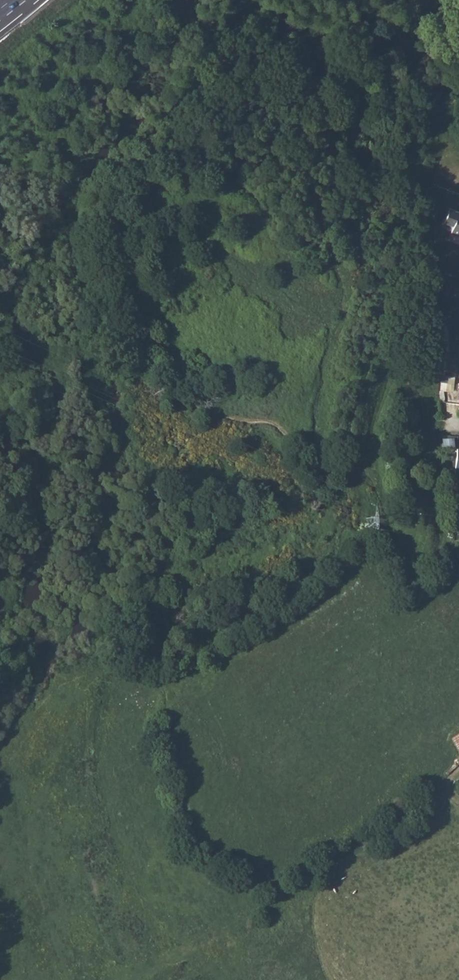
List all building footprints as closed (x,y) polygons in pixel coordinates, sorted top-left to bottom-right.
[(450,233),(458,237),(458,213),(458,212),(450,233)]
